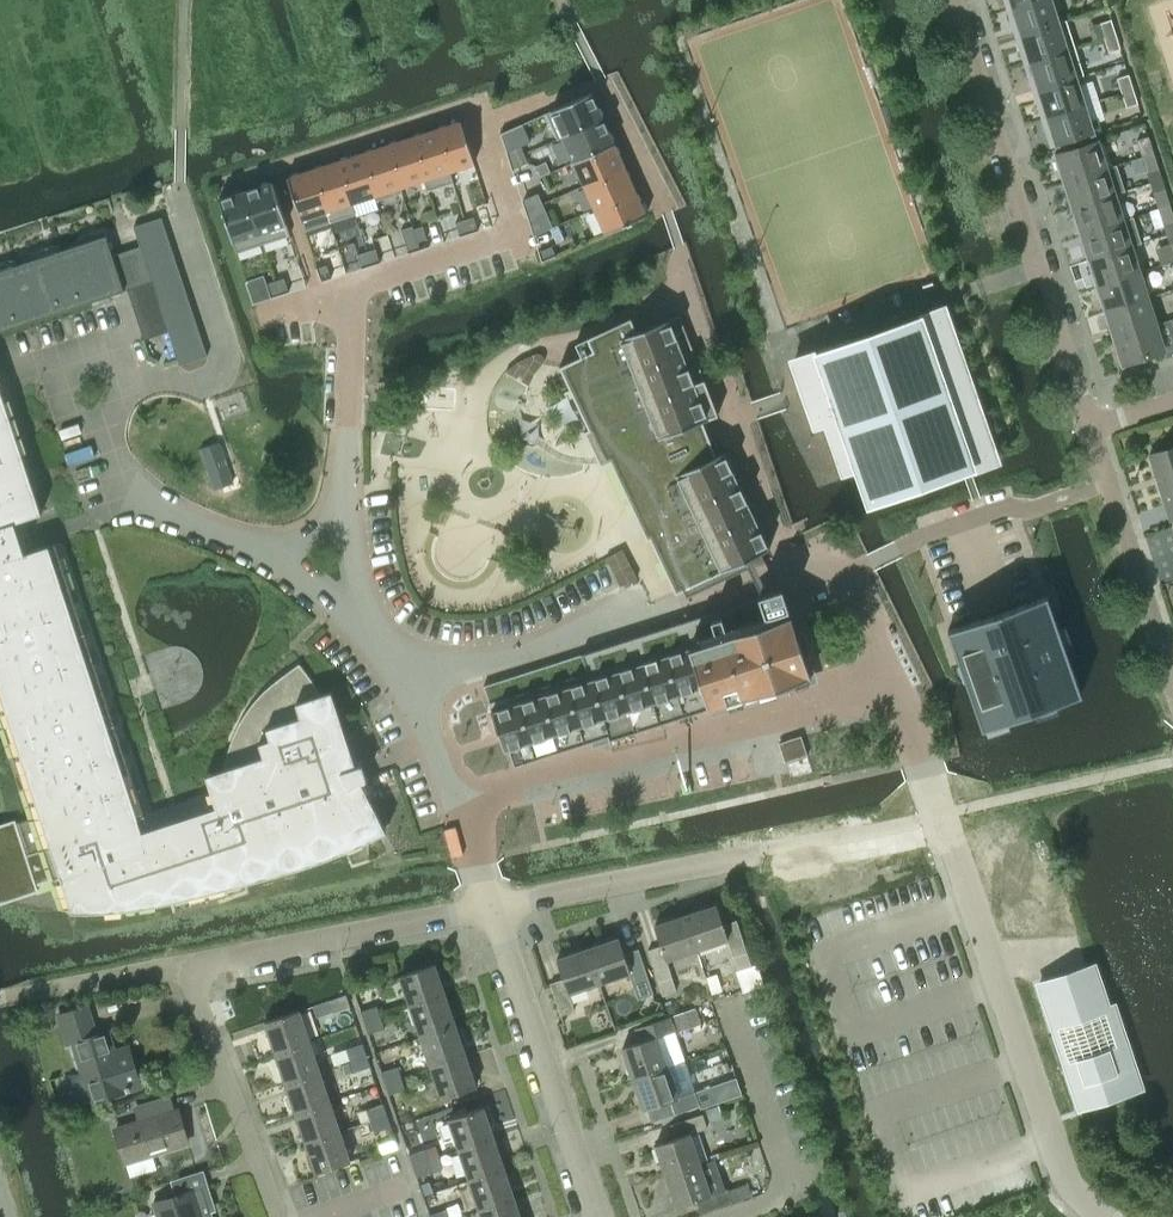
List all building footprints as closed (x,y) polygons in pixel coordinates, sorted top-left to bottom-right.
[(1007,9),(1036,0),(1005,0),(1007,9)] [(1051,0),(1036,0),(1007,9),(1013,27),(1019,25),(1022,35),(1058,23),(1051,0)] [(1100,23),(1105,38),(1116,35),(1111,19),(1100,23)] [(1058,23),(1022,35),(1025,44),(1019,46),(1025,64),(1075,48),(1066,21),(1058,23)] [(1121,49),(1116,35),(1105,38),(1109,52),(1121,49)] [(1084,75),(1075,48),(1025,64),(1030,81),(1036,80),(1039,89),(1075,78),(1084,75)] [(1117,77),(1122,93),(1133,89),(1129,74),(1117,77)] [(1084,105),(1075,78),(1039,89),(1042,99),(1037,101),(1042,118),(1084,105)] [(1133,89),(1122,93),(1127,107),(1138,104),(1133,89)] [(592,93),(546,113),(557,139),(563,137),(603,118),(592,93)] [(1093,133),(1084,105),(1042,118),(1048,136),(1054,134),(1057,143),(1051,145),(1051,147),(1093,133)] [(603,118),(563,137),(574,161),(614,143),(603,118)] [(449,171),(450,171),(475,163),(461,121),(435,129),(449,171)] [(454,182),(450,171),(449,171),(435,129),(411,137),(425,179),(424,180),(427,191),(454,182)] [(411,137),(386,145),(400,187),(424,180),(425,179),(411,137)] [(1142,157),(1154,154),(1148,137),(1137,141),(1142,157)] [(1066,181),(1106,169),(1097,142),(1054,156),(1059,173),(1063,171),(1066,181)] [(614,143),(574,161),(584,185),(625,167),(614,143)] [(386,145),(362,153),(376,195),(377,201),(402,193),(400,187),(386,145)] [(506,151),(509,160),(524,154),(520,145),(506,151)] [(362,153),(337,161),(351,203),(376,195),(362,153)] [(524,154),(509,160),(512,169),(528,163),(524,154)] [(1159,170),(1154,154),(1142,157),(1147,174),(1159,170)] [(337,161),(313,169),(330,222),(355,214),(337,161)] [(545,161),(536,165),(541,176),(549,172),(545,161)] [(1069,191),(1066,192),(1071,208),(1114,195),(1114,194),(1125,191),(1117,165),(1106,169),(1066,181),(1069,191)] [(625,167),(584,185),(595,209),(635,190),(625,167)] [(330,222),(313,169),(287,177),(305,230),(330,222)] [(273,182),(246,190),(263,244),(290,235),(273,182)] [(1159,209),(1170,206),(1165,189),(1153,192),(1159,209)] [(263,244),(246,190),(219,199),(236,253),(263,244)] [(635,190),(595,209),(606,233),(646,215),(635,190)] [(1083,233),(1122,221),(1114,195),(1071,208),(1076,224),(1080,223),(1083,233)] [(523,202),(526,211),(540,204),(536,196),(523,202)] [(540,204),(526,211),(529,220),(544,213),(540,204)] [(1170,206),(1159,209),(1164,226),(1172,223),(1172,214),(1170,206)] [(465,219),(469,234),(478,231),(474,216),(465,219)] [(1086,243),(1082,244),(1087,260),(1130,247),(1130,246),(1142,242),(1134,217),(1122,221),(1083,233),(1086,243)] [(135,227),(139,241),(168,232),(163,218),(135,227)] [(460,237),(469,234),(465,219),(456,222),(460,237)] [(407,250),(419,246),(413,226),(401,230),(407,250)] [(414,229),(418,242),(427,239),(423,226),(414,229)] [(139,241),(141,247),(144,255),(172,246),(168,232),(139,241)] [(0,271),(0,331),(128,290),(153,281),(148,269),(144,255),(141,247),(113,256),(106,236),(0,271)] [(172,246),(144,255),(148,269),(177,260),(172,246)] [(542,262),(556,255),(552,246),(539,252),(542,262)] [(1099,285),(1139,273),(1130,247),(1087,260),(1092,276),(1096,275),(1099,285)] [(376,248),(367,251),(371,265),(380,262),(376,248)] [(371,265),(367,251),(358,254),(362,268),(371,265)] [(177,260),(148,269),(153,281),(153,283),(181,273),(177,260)] [(318,268),(317,268),(321,282),(331,278),(327,265),(318,268)] [(181,273),(153,283),(157,296),(186,287),(181,273)] [(1104,312),(1147,299),(1139,273),(1099,285),(1102,295),(1099,296),(1104,312)] [(284,278),(275,281),(280,295),(289,292),(284,278)] [(153,281),(128,290),(144,339),(169,331),(166,324),(162,310),(157,296),(153,283),(153,281)] [(280,295),(275,281),(266,283),(271,298),(280,295)] [(186,287),(157,296),(162,310),(190,301),(186,287)] [(1116,337),(1155,325),(1147,299),(1104,312),(1109,328),(1113,327),(1116,337)] [(190,301),(162,310),(166,324),(195,315),(190,301)] [(815,426),(826,422),(843,472),(857,467),(869,503),(973,467),(995,459),(943,310),(793,363),(815,426)] [(195,315),(166,324),(169,331),(171,337),(199,328),(195,315)] [(648,539),(651,537),(677,592),(770,549),(742,486),(746,484),(730,449),(710,458),(697,424),(718,415),(680,315),(628,335),(623,322),(576,343),(582,356),(560,366),(590,428),(585,430),(602,465),(611,460),(648,539)] [(1134,361),(1172,348),(1172,321),(1172,319),(1155,325),(1116,337),(1119,347),(1115,348),(1122,369),(1135,364),(1134,361)] [(199,328),(171,337),(175,351),(204,342),(199,328)] [(208,356),(204,342),(175,351),(180,366),(208,356)] [(517,362),(506,371),(529,385),(535,373),(543,363),(545,360),(544,356),(542,354),(537,353),(521,360),(517,362)] [(19,534),(16,522),(43,513),(0,383),(0,540),(19,534)] [(216,436),(198,442),(211,483),(229,477),(216,436)] [(1172,519),(1172,447),(1167,449),(1166,445),(1154,449),(1155,453),(1149,455),(1170,520),(1172,519)] [(19,534),(0,540),(0,711),(35,817),(0,828),(0,887),(4,899),(35,889),(34,885),(54,878),(64,907),(71,908),(72,910),(101,910),(156,903),(244,882),(322,859),(387,831),(366,791),(354,761),(331,690),(321,694),(310,677),(299,663),(276,680),(273,683),(269,686),(263,692),(257,698),(254,702),(248,709),(244,716),(239,724),(237,728),(234,736),(232,740),(225,769),(206,774),(216,806),(148,828),(55,543),(26,553),(19,534)] [(623,549),(606,558),(621,586),(637,577),(623,549)] [(489,695),(487,695),(510,767),(608,735),(610,740),(811,675),(783,589),(491,683),(494,690),(488,692),(489,695)] [(981,618),(948,630),(968,688),(982,729),(1082,695),(1058,627),(1047,595),(1027,602),(1017,606),(981,618)] [(786,763),(807,757),(801,737),(780,744),(786,763)] [(718,904),(687,914),(698,949),(728,939),(734,956),(738,970),(753,965),(748,951),(738,920),(724,924),(718,904)] [(698,949),(687,914),(655,924),(662,945),(649,950),(659,980),(663,995),(677,990),(672,976),(667,959),(698,949)] [(589,947),(600,981),(631,971),(636,988),(650,983),(639,952),(626,956),(620,937),(589,947)] [(570,991),(600,981),(589,947),(558,958),(564,977),(551,982),(561,1013),(576,1009),(570,991)] [(1086,964),(1034,981),(1078,1112),(1140,1091),(1141,1089),(1145,1087),(1116,1001),(1111,1003),(1097,960),(1086,964)] [(400,975),(411,1006),(445,995),(434,964),(400,975)] [(334,1011),(349,1006),(346,994),(331,999),(334,1011)] [(411,1006),(421,1037),(455,1025),(445,995),(411,1006)] [(366,1021),(381,1016),(377,1005),(362,1010),(366,1021)] [(136,1065),(124,1068),(118,1049),(115,1051),(109,1031),(98,1034),(90,1006),(61,1015),(70,1046),(77,1044),(94,1100),(143,1085),(136,1065)] [(674,1015),(679,1031),(701,1023),(696,1007),(674,1015)] [(265,1021),(275,1052),(309,1041),(299,1010),(265,1021)] [(385,1027),(381,1016),(366,1021),(370,1033),(385,1027)] [(644,1040),(623,1047),(633,1078),(668,1066),(658,1036),(675,1030),(670,1017),(639,1027),(644,1040)] [(421,1037),(432,1067),(466,1055),(455,1025),(421,1037)] [(372,1042),(375,1051),(393,1045),(389,1036),(372,1042)] [(286,1082),(319,1071),(309,1041),(275,1052),(286,1082)] [(351,1060),(366,1055),(362,1043),(347,1048),(351,1060)] [(370,1066),(366,1055),(351,1060),(355,1071),(370,1066)] [(466,1055),(432,1067),(442,1098),(476,1086),(466,1055)] [(183,1081),(179,1066),(166,1070),(171,1085),(183,1081)] [(386,1082),(402,1077),(398,1066),(382,1071),(386,1082)] [(668,1066),(633,1078),(643,1108),(647,1107),(652,1121),(682,1110),(700,1105),(694,1089),(677,1095),(668,1066)] [(296,1112),(330,1101),(319,1071),(286,1082),(296,1112)] [(406,1088),(402,1077),(386,1082),(390,1093),(406,1088)] [(738,1078),(718,1085),(723,1102),(744,1095),(738,1078)] [(117,1129),(121,1141),(127,1161),(188,1143),(179,1111),(174,1112),(169,1098),(138,1107),(142,1122),(117,1129)] [(306,1142),(340,1131),(330,1101),(296,1112),(306,1142)] [(372,1119),(386,1114),(382,1103),(368,1108),(372,1119)] [(460,1150),(494,1138),(483,1107),(449,1119),(460,1150)] [(666,1175),(701,1164),(691,1133),(708,1127),(703,1113),(672,1124),(676,1136),(656,1143),(666,1175)] [(386,1114),(372,1119),(376,1131),(390,1126),(386,1114)] [(350,1162),(340,1131),(306,1142),(317,1173),(350,1162)] [(470,1180),(504,1168),(494,1138),(460,1150),(470,1180)] [(414,1165),(430,1159),(426,1148),(410,1153),(414,1165)] [(434,1171),(430,1159),(414,1165),(418,1176),(434,1171)] [(711,1194),(701,1164),(666,1175),(677,1206),(698,1199),(702,1212),(732,1201),(728,1188),(711,1194)] [(481,1210),(515,1199),(504,1168),(470,1180),(481,1210)] [(154,1202),(159,1216),(212,1216),(210,1211),(206,1213),(204,1206),(208,1205),(203,1188),(207,1186),(203,1172),(173,1181),(177,1195),(174,1196),(154,1202)] [(515,1199),(481,1210),(483,1216),(521,1216),(515,1199)] [(446,1208),(430,1214),(432,1216),(449,1216),(446,1208)]
